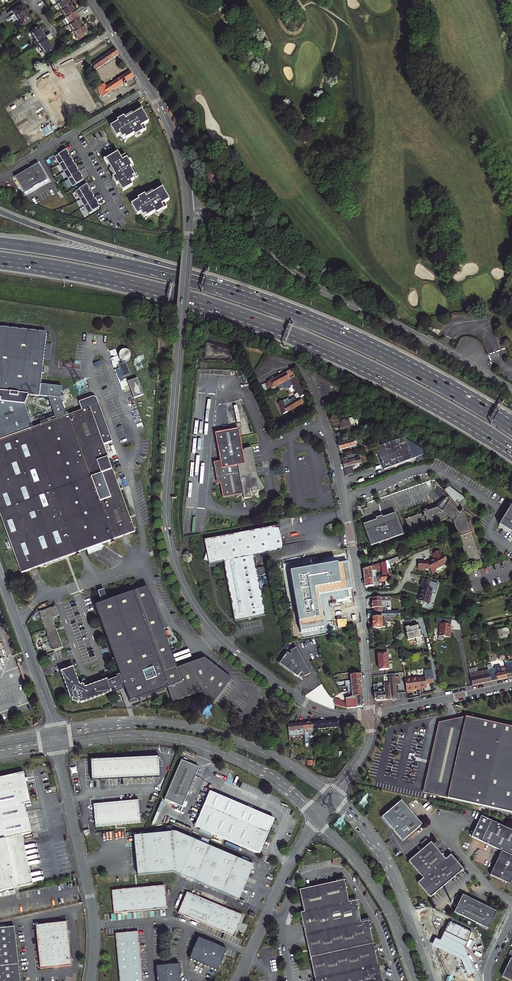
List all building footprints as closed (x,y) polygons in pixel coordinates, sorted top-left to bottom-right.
[(64,0),(62,0),(55,5),(59,11),(68,5),(64,0)] [(21,4),(11,11),(14,15),(21,25),(30,19),(25,12),(26,11),(21,4)] [(68,5),(59,11),(63,17),(72,11),(68,5)] [(72,11),(63,17),(67,24),(75,19),(76,18),(72,11)] [(75,19),(67,24),(66,25),(71,32),(80,26),(75,19)] [(31,31),(36,39),(34,41),(36,44),(46,37),(39,26),(31,31)] [(80,26),(71,32),(76,39),(85,33),(80,26)] [(46,37),(36,44),(38,48),(40,46),(46,54),(54,49),(46,37)] [(115,49),(92,65),(96,71),(113,60),(117,57),(119,55),(115,49)] [(126,83),(134,78),(130,71),(106,87),(104,84),(97,89),(103,97),(123,84),(125,87),(127,86),(126,83)] [(95,74),(91,77),(93,80),(100,76),(97,72),(95,73),(95,74)] [(119,123),(111,127),(117,137),(121,135),(123,139),(126,137),(127,139),(135,134),(136,136),(147,130),(144,125),(149,123),(141,111),(134,116),(134,117),(132,118),(131,117),(126,120),(125,117),(118,121),(119,123)] [(61,166),(72,159),(70,156),(69,155),(70,155),(68,151),(56,159),(61,166)] [(122,158),(119,154),(107,161),(112,169),(113,168),(114,170),(113,171),(116,176),(113,178),(117,185),(119,184),(123,192),(133,186),(131,182),(135,180),(133,177),(135,176),(130,168),(132,166),(126,155),(122,158)] [(65,174),(76,167),(74,163),(74,164),(73,163),(74,162),(73,159),(72,159),(61,166),(65,174)] [(40,165),(17,179),(27,195),(50,181),(40,165)] [(69,181),(81,174),(79,171),(78,171),(78,170),(79,169),(77,166),(76,167),(65,174),(69,181)] [(69,181),(74,189),(85,182),(83,178),(83,179),(82,178),(83,177),(81,174),(69,181)] [(81,201),(92,194),(90,190),(90,191),(89,190),(90,189),(88,186),(76,193),(75,194),(79,202),(81,201)] [(139,201),(131,205),(137,215),(141,213),(143,217),(146,215),(147,217),(155,213),(156,214),(167,208),(165,203),(169,201),(161,189),(154,194),(154,195),(153,196),(152,196),(151,195),(146,198),(145,195),(138,199),(139,201)] [(85,208),(97,201),(95,198),(94,197),(95,197),(93,193),(92,194),(81,201),(85,208)] [(85,208),(90,216),(101,209),(99,206),(98,205),(99,204),(97,201),(85,208)] [(428,328),(433,332),(436,328),(431,324),(428,328)] [(0,328),(0,439),(33,429),(25,405),(29,395),(49,398),(52,406),(60,402),(58,399),(59,387),(38,385),(44,333),(0,328)] [(119,363),(123,375),(130,372),(125,360),(127,359),(128,358),(129,357),(130,356),(130,354),(129,352),(128,350),(127,349),(126,348),(125,348),(123,348),(122,348),(121,349),(120,349),(119,350),(118,351),(118,353),(118,354),(118,355),(119,356),(120,358),(121,358),(122,359),(123,361),(119,363)] [(285,382),(286,384),(290,381),(300,397),(305,395),(290,370),(268,382),(272,392),(277,389),(276,387),(285,382)] [(138,376),(128,380),(134,397),(144,393),(138,376)] [(295,397),(279,406),(283,414),(303,402),(300,397),(297,399),(295,397)] [(21,572),(76,552),(77,554),(80,553),(79,551),(87,548),(89,553),(100,549),(100,546),(102,545),(101,543),(111,539),(112,542),(115,541),(114,538),(136,530),(104,443),(90,406),(69,413),(68,410),(67,411),(60,402),(52,406),(57,420),(33,429),(0,439),(0,513),(21,572)] [(112,439),(99,402),(90,406),(104,443),(112,439)] [(354,418),(339,423),(342,432),(343,435),(351,433),(350,429),(355,428),(354,424),(355,422),(354,418)] [(237,498),(243,495),(248,492),(250,491),(254,496),(259,492),(265,489),(256,474),(253,450),(246,451),(246,452),(244,452),(240,430),(217,434),(221,462),(214,463),(218,485),(221,485),(223,499),(237,496),(237,498)] [(404,438),(376,449),(384,470),(416,457),(418,462),(425,458),(422,450),(411,455),(404,438)] [(338,445),(339,450),(355,446),(353,440),(338,445)] [(344,468),(353,465),(361,463),(360,458),(354,459),(353,454),(347,456),(347,458),(342,459),(344,468)] [(345,475),(353,473),(352,468),(353,468),(353,465),(344,468),(345,475)] [(475,560),(476,561),(481,559),(465,514),(467,513),(462,510),(460,513),(455,507),(456,506),(457,507),(456,505),(457,504),(458,505),(460,503),(459,502),(464,499),(464,497),(450,484),(443,490),(448,496),(446,497),(447,499),(444,501),(445,502),(444,503),(443,503),(443,505),(443,506),(441,508),(440,507),(436,508),(405,519),(407,524),(408,524),(409,527),(408,528),(410,532),(447,519),(448,518),(454,522),(453,523),(468,564),(473,562),(473,561),(475,560)] [(500,521),(511,529),(511,504),(500,521)] [(376,520),(363,525),(371,546),(403,535),(396,513),(383,518),(376,520)] [(224,559),(234,619),(248,617),(248,618),(251,618),(251,616),(264,614),(258,574),(257,567),(255,554),(284,550),(280,525),(206,537),(208,550),(206,550),(204,556),(208,558),(213,560),(211,564),(215,565),(217,560),(224,559)] [(420,558),(418,565),(425,567),(425,566),(430,567),(431,571),(436,570),(435,569),(443,567),(443,565),(448,564),(446,556),(444,557),(444,556),(443,551),(434,554),(436,559),(432,561),(420,558)] [(380,563),(381,569),(382,574),(388,574),(386,564),(385,561),(380,563)] [(352,589),(347,562),(290,572),(301,632),(325,628),(319,595),(352,589)] [(363,568),(364,579),(372,577),(372,571),(376,569),(376,570),(381,569),(380,563),(371,566),(370,566),(363,568)] [(264,566),(257,567),(258,574),(266,573),(264,566)] [(364,579),(365,586),(373,585),(373,582),(390,580),(389,573),(388,574),(382,574),(377,576),(377,577),(372,577),(364,579)] [(419,600),(430,603),(433,593),(436,594),(439,583),(431,581),(431,580),(423,578),(421,585),(423,586),(419,600)] [(125,686),(130,699),(131,702),(168,688),(173,703),(200,693),(216,705),(234,683),(207,662),(180,672),(148,587),(96,606),(121,674),(125,686)] [(385,595),(373,596),(373,597),(371,597),(372,608),(373,607),(374,611),(386,611),(386,605),(387,605),(387,599),(386,599),(385,595)] [(325,612),(342,609),(342,612),(356,610),(354,600),(324,605),(325,612)] [(55,606),(55,605),(39,611),(53,649),(62,646),(51,617),(58,614),(55,606)] [(396,616),(373,617),(373,628),(382,628),(382,627),(385,627),(384,620),(396,620),(396,616)] [(418,623),(405,626),(407,632),(406,632),(408,639),(415,637),(417,642),(423,640),(422,636),(422,635),(419,624),(418,624),(418,623)] [(450,624),(439,623),(438,636),(449,637),(450,631),(449,631),(450,624)] [(505,636),(509,635),(507,627),(494,630),(496,638),(505,636)] [(288,653),(280,664),(298,677),(300,675),(302,677),(304,676),(305,678),(311,674),(297,649),(291,652),(292,655),(291,656),(288,653)] [(378,659),(379,666),(380,670),(389,669),(388,653),(378,654),(378,659)] [(86,686),(85,685),(82,683),(81,684),(80,683),(73,666),(61,670),(70,696),(73,698),(72,699),(79,702),(80,701),(82,702),(112,691),(112,690),(108,680),(108,679),(86,686)] [(508,677),(506,666),(500,667),(500,666),(496,667),(496,668),(498,668),(499,670),(497,670),(497,673),(496,673),(497,679),(508,677)] [(472,685),(481,683),(480,676),(481,676),(480,672),(479,671),(478,667),(469,669),(472,685)] [(493,669),(488,670),(491,681),(497,679),(496,673),(497,673),(497,670),(499,670),(498,668),(496,668),(496,667),(492,668),(493,669)] [(405,680),(406,690),(426,687),(425,683),(432,682),(431,681),(433,678),(433,677),(431,676),(432,673),(431,671),(431,669),(423,670),(424,677),(412,679),(412,678),(411,678),(411,679),(406,680),(405,680)] [(480,676),(481,683),(491,681),(488,670),(488,669),(479,671),(480,672),(481,676),(480,676)] [(108,680),(112,690),(125,686),(121,674),(114,676),(115,678),(108,680)] [(400,684),(399,677),(396,677),(391,677),(389,678),(389,684),(384,684),(384,688),(383,688),(383,690),(379,690),(378,684),(374,685),(375,699),(377,701),(397,699),(395,685),(400,684)] [(348,697),(346,698),(346,703),(342,702),(341,700),(335,699),(335,705),(347,708),(362,707),(364,704),(363,696),(348,697)] [(465,717),(457,715),(439,719),(422,793),(447,798),(465,717)] [(511,813),(511,727),(474,719),(474,718),(473,717),(472,718),(465,717),(447,798),(511,813)] [(313,722),(313,729),(338,727),(338,719),(313,722)] [(307,743),(307,735),(314,735),(313,729),(313,722),(303,723),(305,743),(307,743)] [(292,724),(293,736),(302,736),(303,746),(305,746),(305,743),(303,723),(292,724)] [(93,773),(93,780),(161,778),(161,758),(92,760),(92,766),(91,767),(91,772),(93,773)] [(180,806),(197,767),(182,760),(165,800),(180,806)] [(199,768),(197,767),(180,806),(182,807),(199,768)] [(7,839),(22,835),(32,833),(25,804),(30,803),(23,773),(0,778),(0,841),(7,839)] [(210,792),(195,827),(258,854),(264,840),(265,841),(270,830),(269,830),(273,819),(210,792)] [(405,798),(383,815),(402,840),(424,823),(405,798)] [(139,800),(93,804),(96,827),(141,823),(139,800)] [(502,851),(491,874),(511,884),(511,881),(511,830),(482,816),(472,837),(502,851)] [(175,873),(190,838),(176,832),(134,836),(138,875),(173,872),(175,873)] [(0,841),(0,891),(33,884),(22,835),(7,839),(0,841)] [(175,873),(236,899),(251,865),(190,838),(175,873)] [(432,842),(409,859),(422,877),(416,882),(428,897),(463,871),(451,855),(445,860),(432,842)] [(299,889),(304,911),(300,912),(315,980),(382,980),(368,920),(361,922),(356,900),(349,901),(344,880),(304,888),(299,889)] [(114,913),(167,909),(165,885),(112,890),(113,900),(112,900),(113,904),(114,904),(114,913)] [(233,937),(237,929),(238,929),(239,925),(239,923),(242,916),(187,892),(177,913),(233,937)] [(498,911),(464,895),(455,912),(489,929),(498,911)] [(67,921),(35,924),(37,945),(40,968),(71,965),(67,921)] [(471,932),(450,921),(444,932),(466,943),(471,932)] [(0,928),(0,980),(20,980),(15,926),(0,928)] [(139,939),(139,932),(129,932),(125,932),(125,933),(116,933),(120,980),(143,980),(139,939)] [(466,943),(444,932),(440,940),(435,938),(431,946),(461,960),(467,977),(475,974),(464,947),(466,943)] [(227,952),(201,940),(192,961),(219,973),(222,964),(223,964),(225,961),(224,959),(227,952)] [(510,960),(501,978),(508,980),(511,980),(511,961),(510,960)] [(158,967),(159,980),(181,980),(180,965),(158,967)]
